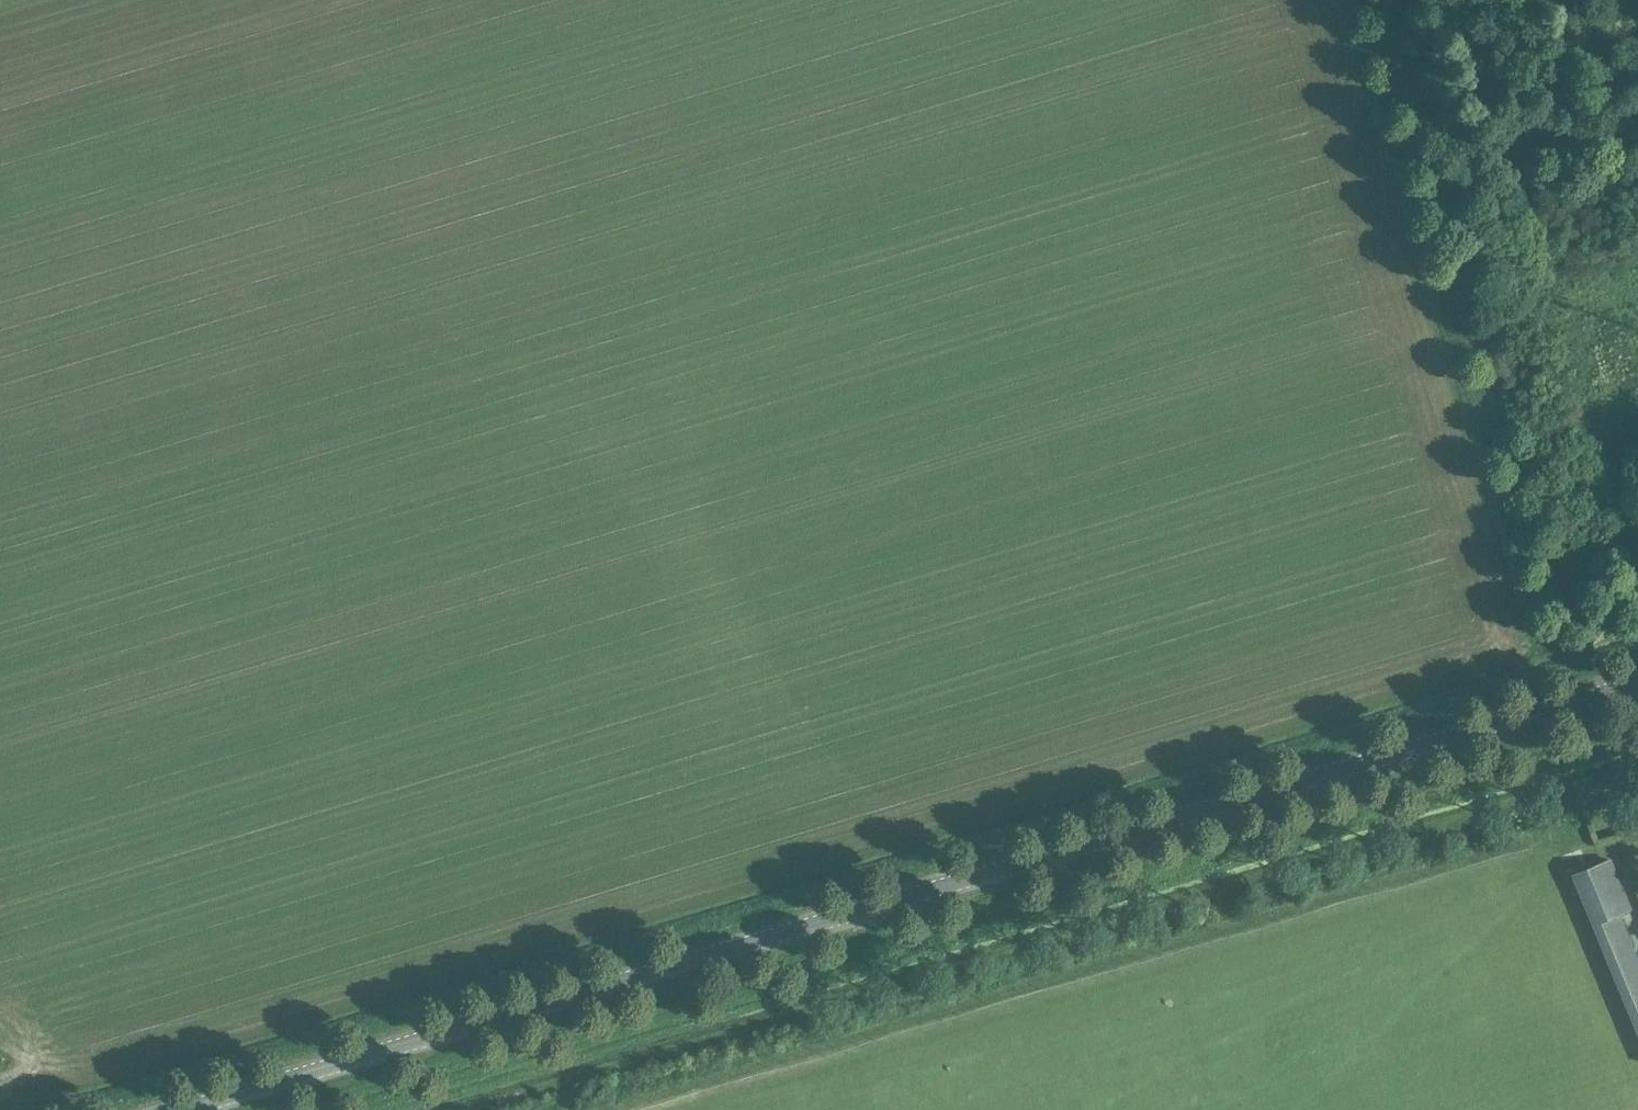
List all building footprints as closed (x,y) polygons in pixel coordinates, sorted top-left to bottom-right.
[(1573,875),(1593,924),(1629,909),(1609,860),(1573,875)]
